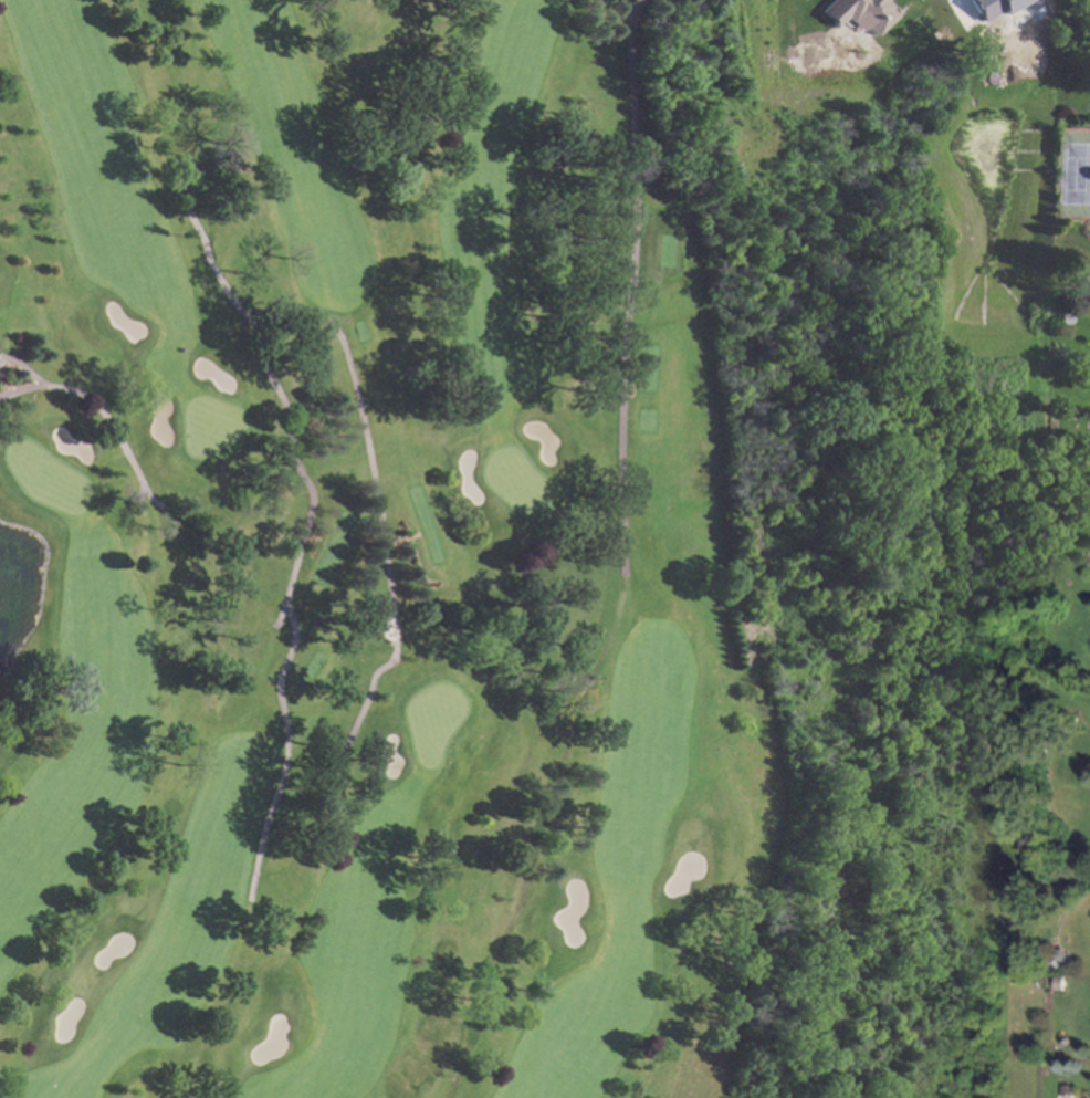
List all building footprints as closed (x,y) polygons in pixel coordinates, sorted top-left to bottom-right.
[(817,11),(828,0),(879,0),(885,6),(883,8),(890,15),(870,35),(860,27),(856,31),(841,17),(831,27),(817,11)] [(973,22),(961,0),(1018,0),(993,14),(992,11),(973,22)] [(1069,324),(1058,324),(1058,315),(1069,316),(1069,324)] [(1071,519),(1066,527),(1056,521),(1061,512),(1071,519)] [(389,615),(389,632),(375,632),(376,614),(389,615)] [(1072,960),(1066,968),(1055,956),(1062,949),(1072,960)] [(1063,991),(1055,991),(1055,976),(1063,976),(1063,991)]
